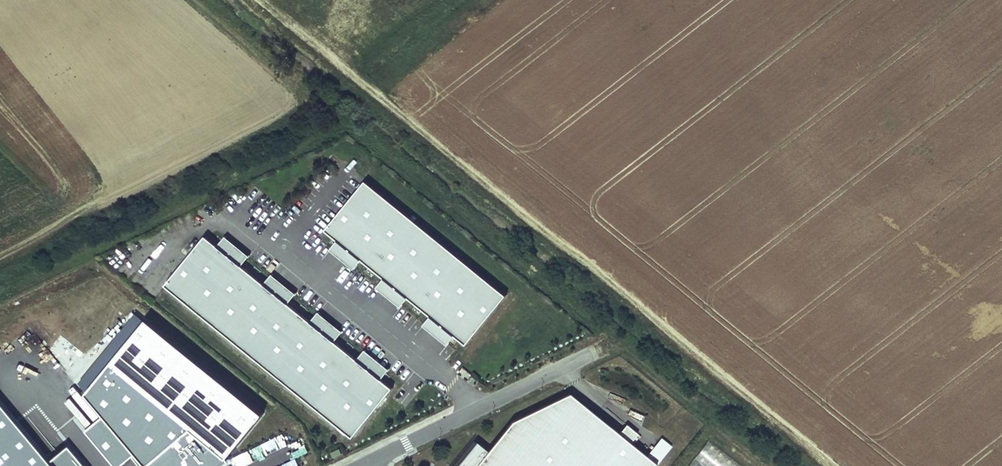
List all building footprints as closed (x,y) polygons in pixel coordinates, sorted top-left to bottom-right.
[(505,298),(364,184),(323,233),(336,244),(360,263),(383,281),(407,301),(429,319),(454,339),(465,348),(505,298)] [(247,259),(223,239),(215,249),(239,268),(247,259)] [(215,249),(203,240),(164,289),(351,441),(391,392),(379,382),(355,362),(333,344),(309,324),(286,306),(262,286),(239,268),(215,249)] [(360,263),(336,244),(329,253),(353,273),(360,263)] [(293,296),(269,277),(262,286),(286,306),(293,296)] [(407,301),(383,281),(375,291),(399,311),(407,301)] [(340,335),(316,315),(309,324),(333,344),(340,335)] [(446,349),(454,339),(429,319),(421,329),(446,349)] [(228,457),(235,447),(241,444),(265,410),(144,322),(103,379),(110,384),(118,373),(158,402),(142,425),(150,441),(156,445),(141,453),(148,465),(209,465),(228,457)] [(387,372),(363,353),(355,362),(379,382),(387,372)] [(669,449),(659,441),(645,459),(628,445),(617,437),(565,394),(511,425),(487,454),(475,444),(457,465),(655,465),(669,449)] [(67,445),(45,462),(0,404),(0,465),(83,465),(67,445)] [(635,436),(624,427),(617,437),(628,445),(635,436)] [(125,459),(148,444),(139,430),(115,445),(125,459)] [(694,458),(704,465),(745,465),(710,438),(694,458)] [(342,453),(340,447),(330,452),(333,457),(342,453)]
